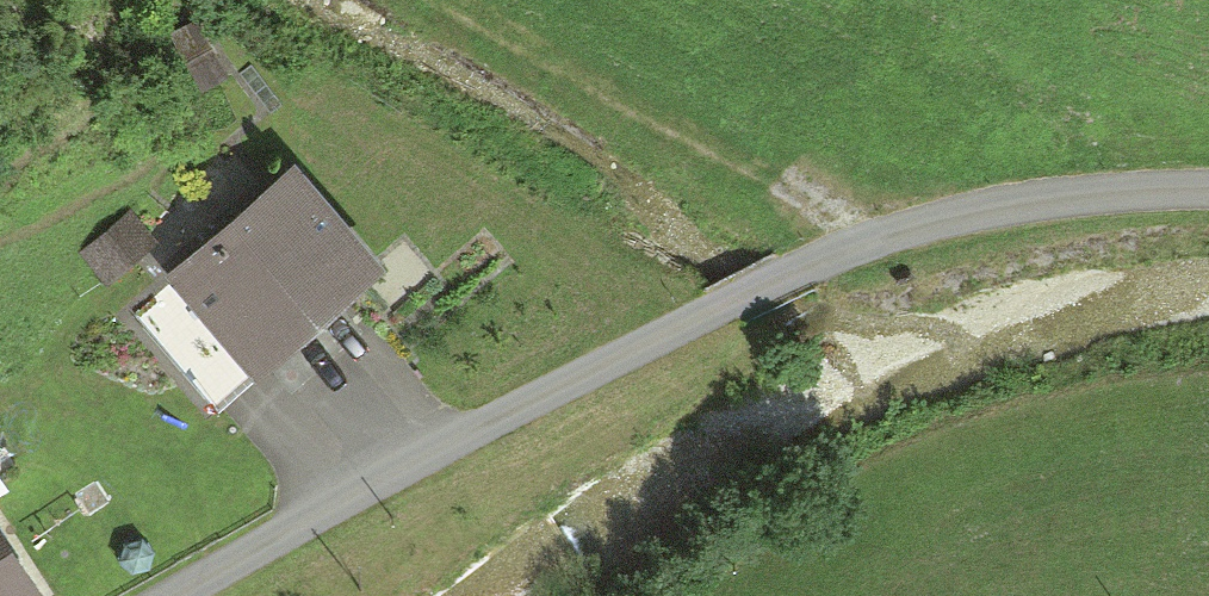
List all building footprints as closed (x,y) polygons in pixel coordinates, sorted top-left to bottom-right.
[(388,268),(294,162),(163,277),(169,284),(134,315),(215,406),(253,373),(260,381),(388,268)] [(159,246),(128,210),(77,254),(108,289),(159,246)] [(0,531),(0,595),(44,595),(0,531)]
